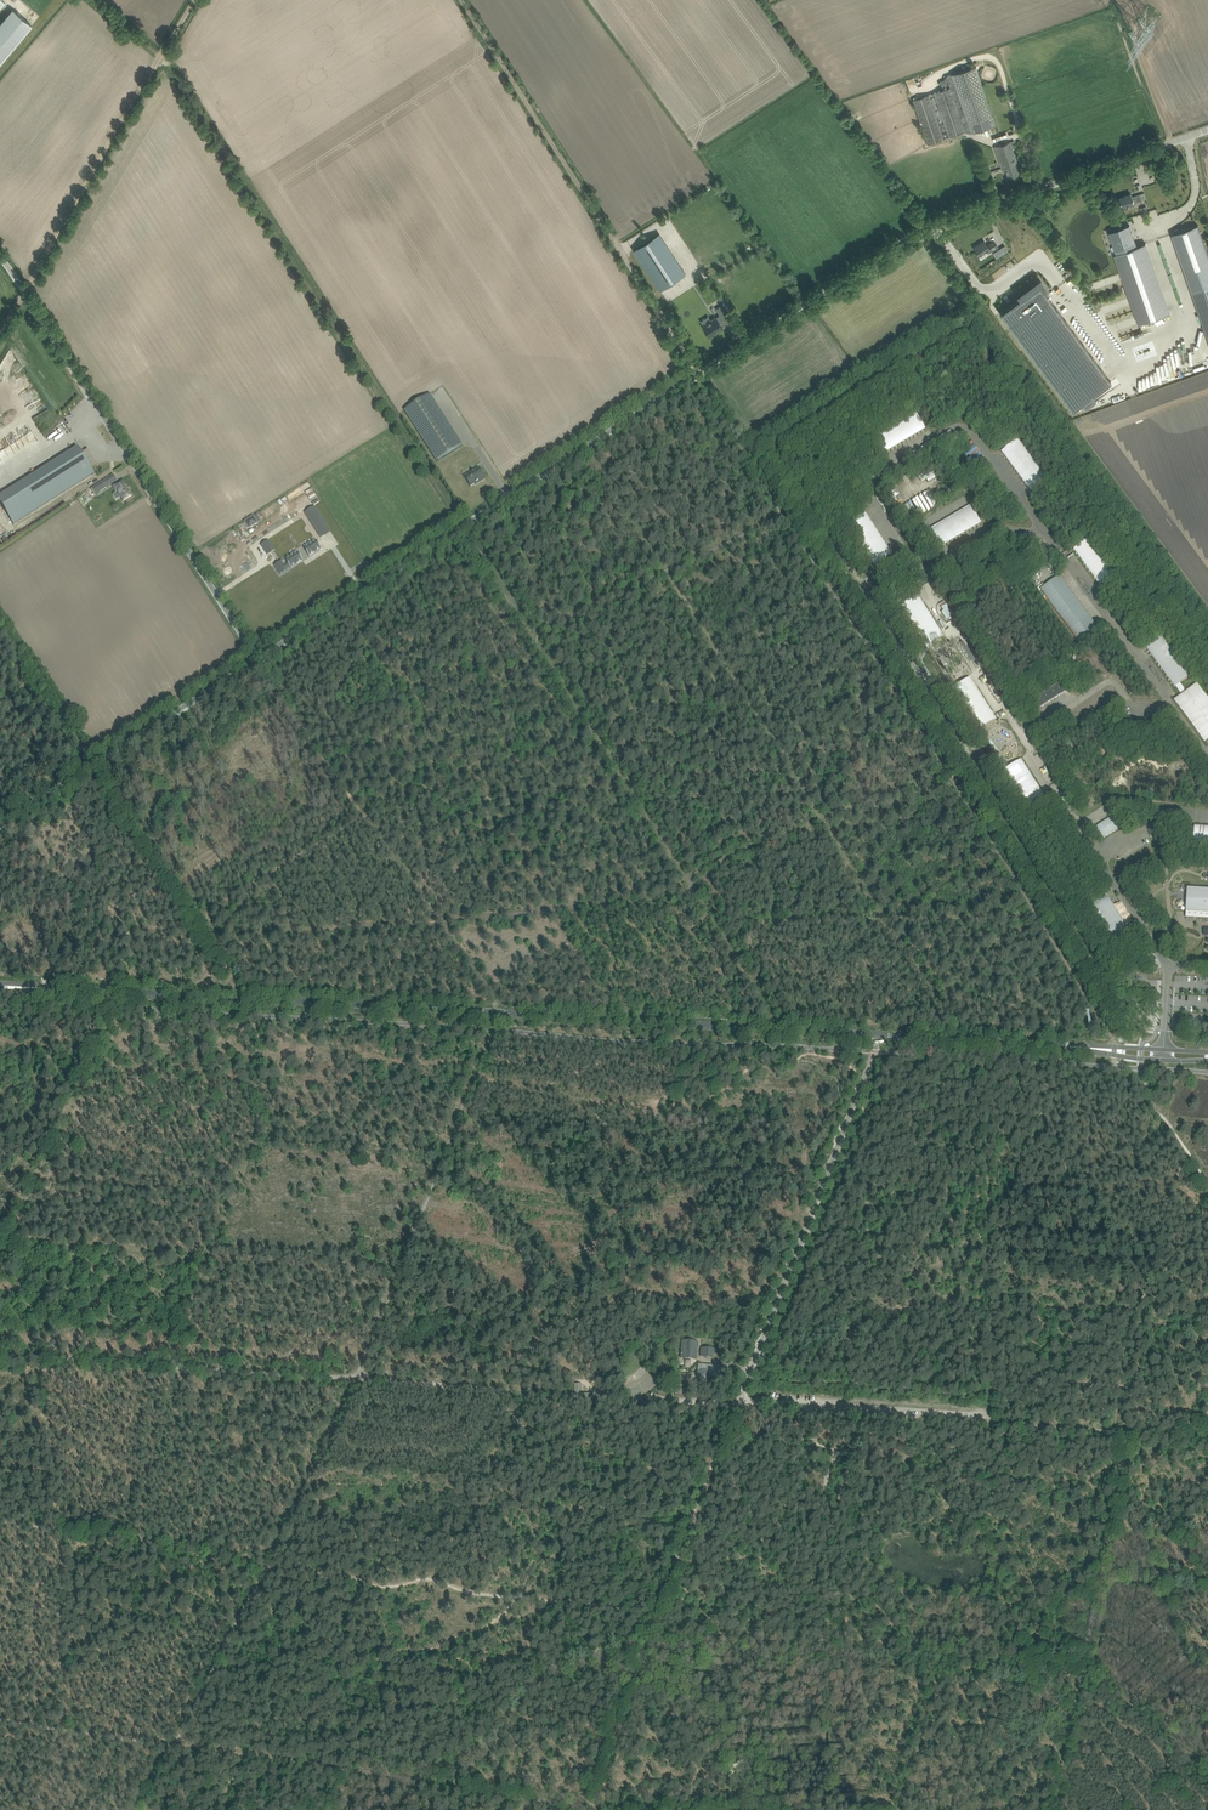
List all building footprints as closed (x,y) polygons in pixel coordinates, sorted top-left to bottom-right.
[(31,25),(13,9),(0,24),(0,62),(31,25)] [(951,75),(946,77),(950,88),(951,89),(965,131),(970,129),(971,133),(996,125),(976,66),(951,75)] [(925,88),(936,82),(934,78),(923,84),(925,88)] [(950,88),(913,100),(928,145),(965,132),(965,131),(951,89),(950,88)] [(1011,142),(994,147),(998,159),(1001,168),(1005,167),(1006,170),(1008,178),(1019,174),(1016,163),(1017,163),(1016,157),(1015,154),(1013,149),(1011,142)] [(1142,200),(1140,194),(1132,197),(1132,194),(1120,198),(1124,210),(1130,208),(1129,205),(1134,203),(1134,202),(1142,200)] [(1145,243),(1137,246),(1130,225),(1109,232),(1117,253),(1114,254),(1138,324),(1170,313),(1145,243)] [(1172,234),(1186,274),(1192,291),(1207,337),(1207,254),(1198,225),(1172,234)] [(686,274),(659,233),(634,250),(660,290),(686,274)] [(987,245),(984,241),(974,248),(979,256),(987,251),(988,253),(998,247),(994,241),(987,245)] [(1007,251),(1004,245),(992,253),(995,259),(1007,251)] [(720,253),(725,262),(741,253),(737,246),(726,252),(724,250),(720,253)] [(1019,298),(1000,313),(1072,410),(1082,403),(1086,409),(1096,402),(1092,396),(1111,381),(1045,292),(1047,291),(1039,280),(1018,296),(1019,298)] [(437,462),(463,445),(430,394),(404,410),(437,462)] [(873,437),(883,454),(925,429),(914,412),(873,437)] [(21,432),(8,436),(10,442),(33,435),(31,429),(21,432)] [(1019,440),(1002,452),(1031,491),(1047,479),(1019,440)] [(94,473),(78,446),(0,496),(0,503),(13,524),(94,473)] [(479,468),(465,477),(471,486),(477,482),(478,483),(485,478),(479,468)] [(108,478),(92,488),(96,494),(112,484),(108,478)] [(123,480),(114,486),(117,491),(121,496),(124,501),(132,496),(126,487),(127,486),(123,480)] [(297,488),(300,495),(305,494),(303,486),(297,488)] [(265,518),(285,507),(281,500),(261,512),(265,518)] [(315,506),(304,513),(318,533),(322,530),(326,535),(331,532),(315,506)] [(939,548),(981,523),(970,506),(928,531),(939,548)] [(865,513),(848,524),(874,565),(891,555),(865,513)] [(258,523),(253,516),(245,522),(249,528),(258,523)] [(1074,550),(1103,589),(1119,577),(1091,538),(1074,550)] [(309,543),(304,546),(305,548),(304,548),(309,556),(321,548),(316,540),(309,545),(309,543)] [(269,541),(261,545),(267,554),(274,549),(269,541)] [(282,561),(274,566),(280,575),(287,570),(287,569),(290,567),(291,568),(303,560),(298,552),(285,560),(288,564),(285,566),(282,561)] [(1080,643),(1099,629),(1060,576),(1041,590),(1080,643)] [(943,637),(917,596),(900,606),(926,648),(943,637)] [(956,607),(949,597),(946,599),(952,610),(956,607)] [(1176,687),(1182,695),(1174,701),(1205,743),(1207,741),(1207,698),(1197,684),(1187,691),(1181,683),(1191,675),(1163,636),(1146,648),(1175,687),(1176,687)] [(995,719),(969,678),(952,689),(978,730),(979,729),(982,727),(995,719)] [(1041,707),(1065,692),(1059,682),(1035,698),(1041,707)] [(1125,729),(1154,730),(1154,719),(1126,718),(1125,729)] [(1005,770),(1008,768),(986,732),(982,727),(979,729),(1005,770)] [(1030,812),(1047,801),(1021,760),(1008,768),(1005,770),(1004,771),(1030,812)] [(1114,816),(1097,827),(1104,838),(1121,827),(1114,816)] [(1195,826),(1193,846),(1207,847),(1207,827),(1195,826)] [(1080,839),(1075,843),(1080,851),(1085,848),(1080,839)] [(1207,913),(1207,889),(1187,888),(1186,911),(1207,913)] [(1132,935),(1106,893),(1089,904),(1115,945),(1132,935)] [(694,1352),(697,1352),(697,1342),(682,1341),(681,1354),(693,1355),(694,1352)] [(714,1357),(715,1349),(701,1348),(701,1350),(705,1351),(705,1357),(714,1357)] [(719,1378),(720,1366),(704,1364),(703,1371),(701,1370),(698,1374),(697,1378),(700,1382),(705,1382),(709,1379),(709,1377),(719,1378)] [(566,1400),(590,1400),(590,1394),(582,1394),(582,1384),(575,1384),(575,1390),(575,1394),(566,1394),(566,1400)]
